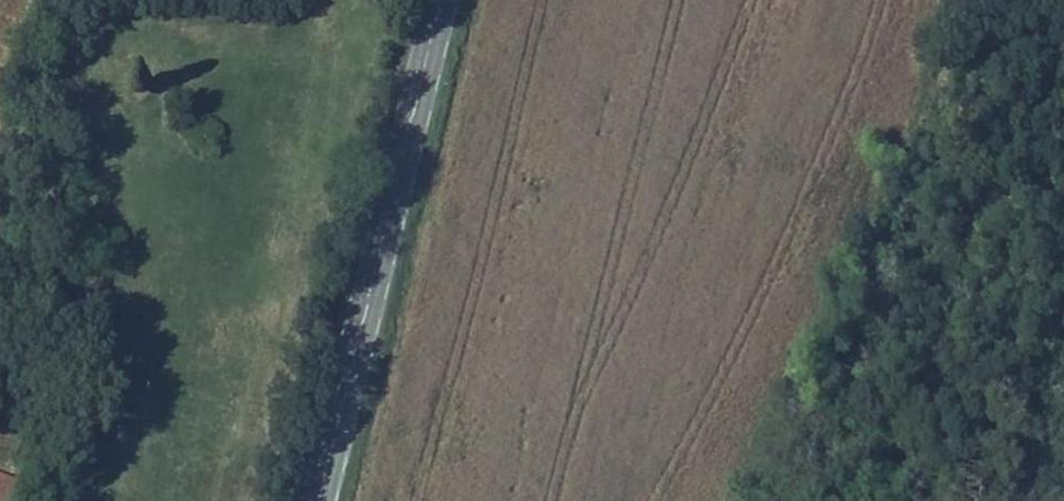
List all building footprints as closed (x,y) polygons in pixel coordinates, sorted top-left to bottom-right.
[(20,476),(0,471),(0,500),(15,500),(20,476)]
